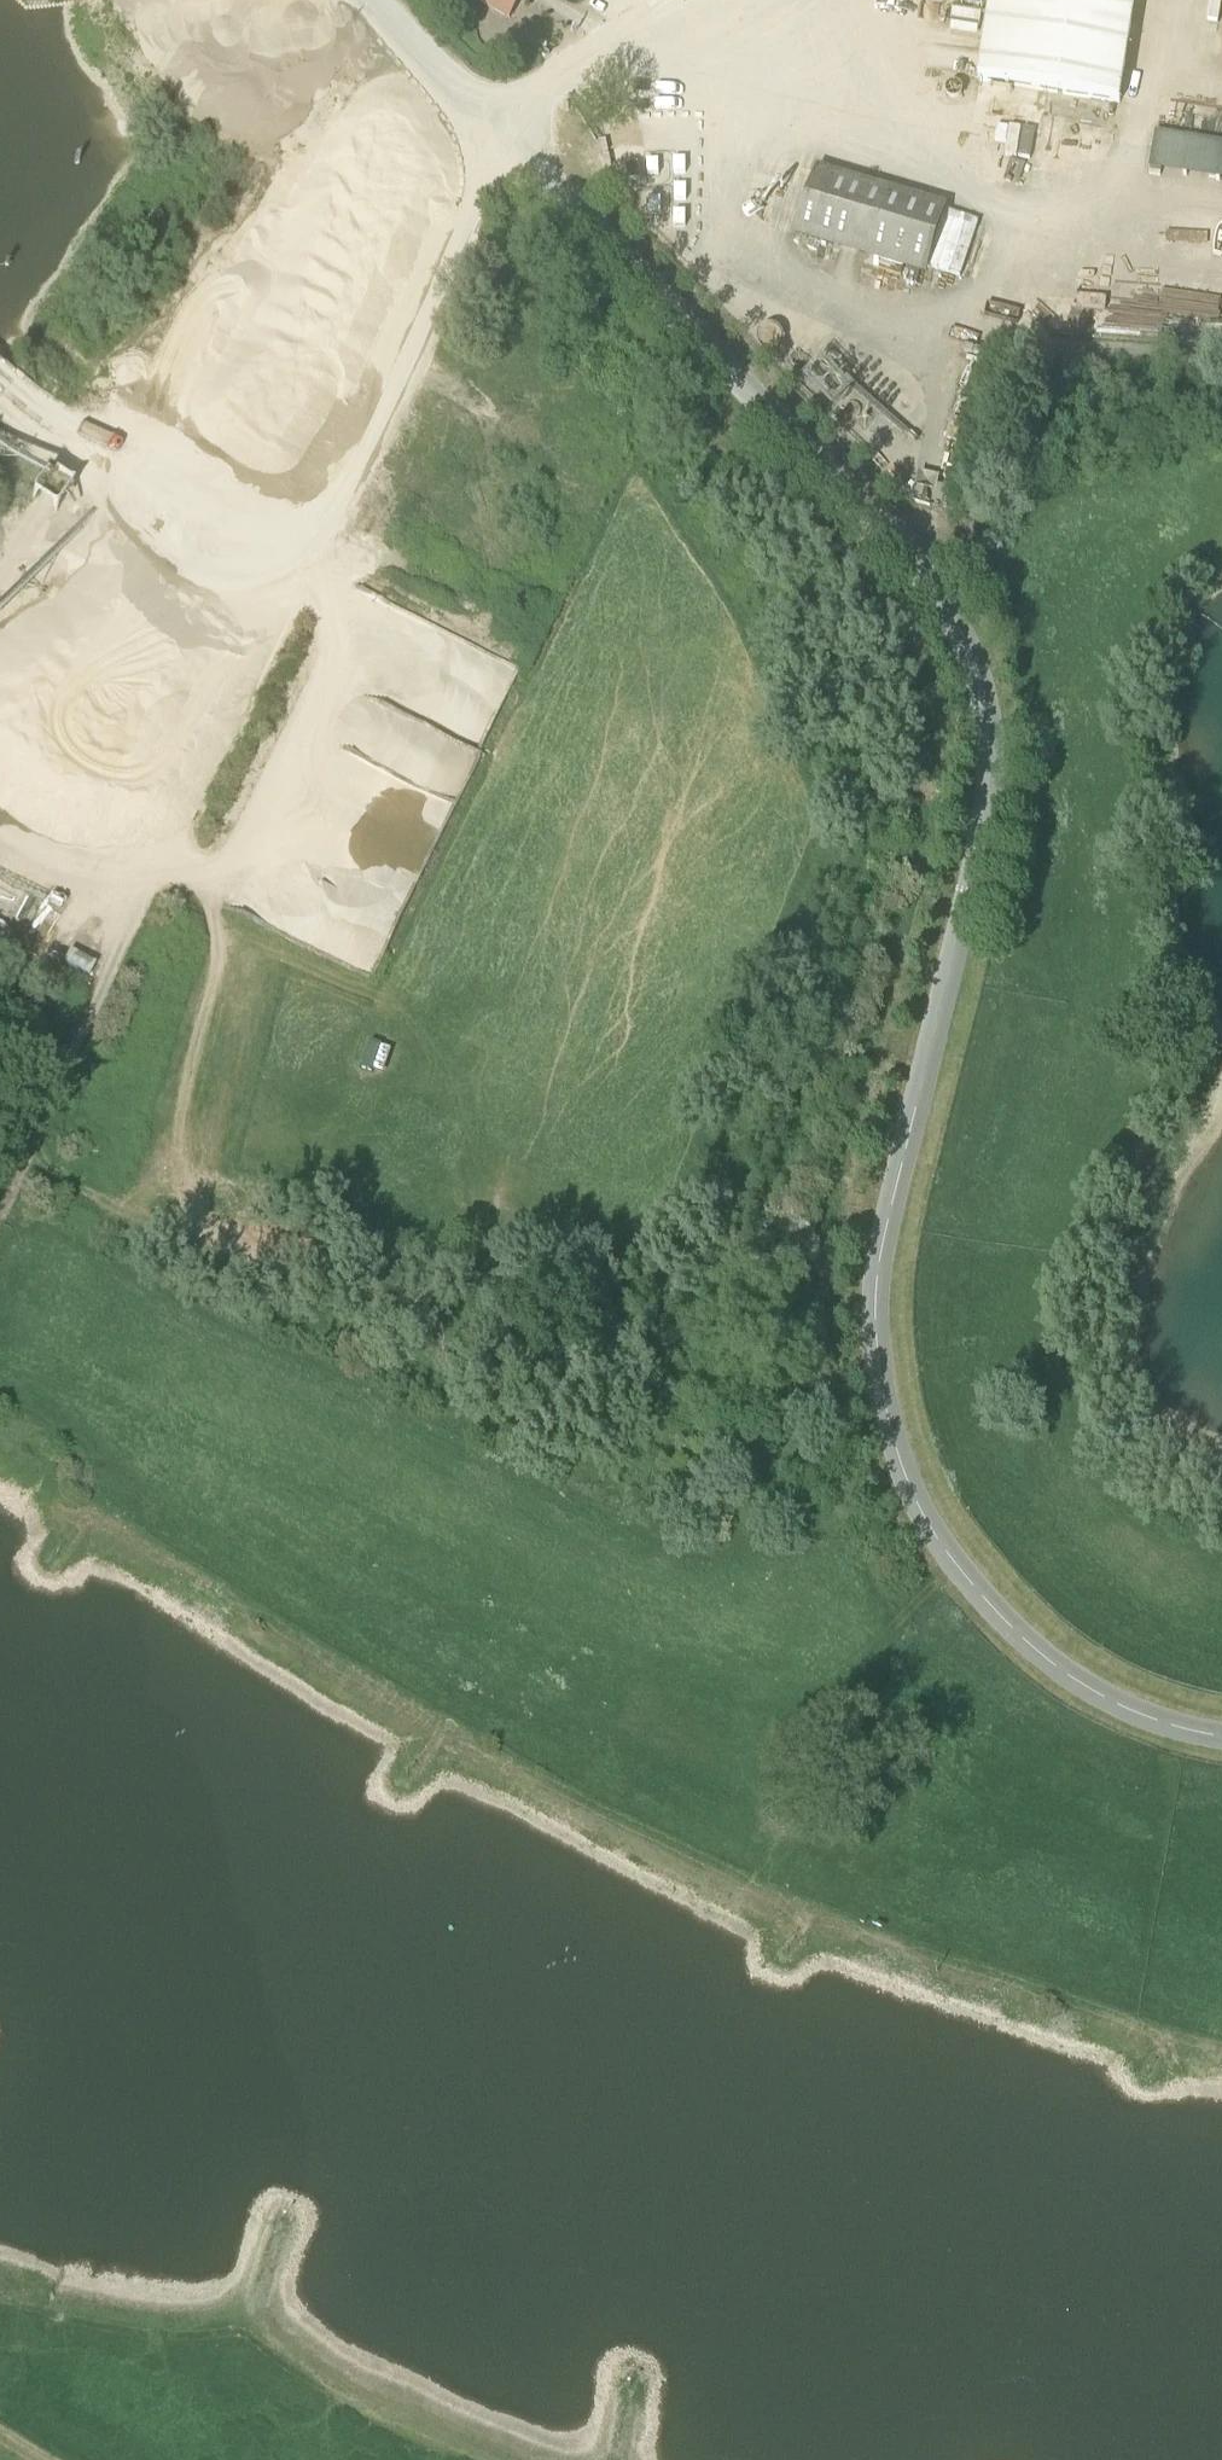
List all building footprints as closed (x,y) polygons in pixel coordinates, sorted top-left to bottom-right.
[(511,20),(522,0),(477,0),(511,20)] [(980,81),(1123,103),(1139,0),(992,0),(980,81)] [(1029,158),(1035,129),(1007,123),(1001,152),(1029,158)] [(1152,169),(1221,178),(1221,138),(1157,129),(1152,169)] [(795,239),(928,278),(950,207),(818,168),(795,239)] [(59,436),(42,458),(75,484),(92,462),(59,436)]
